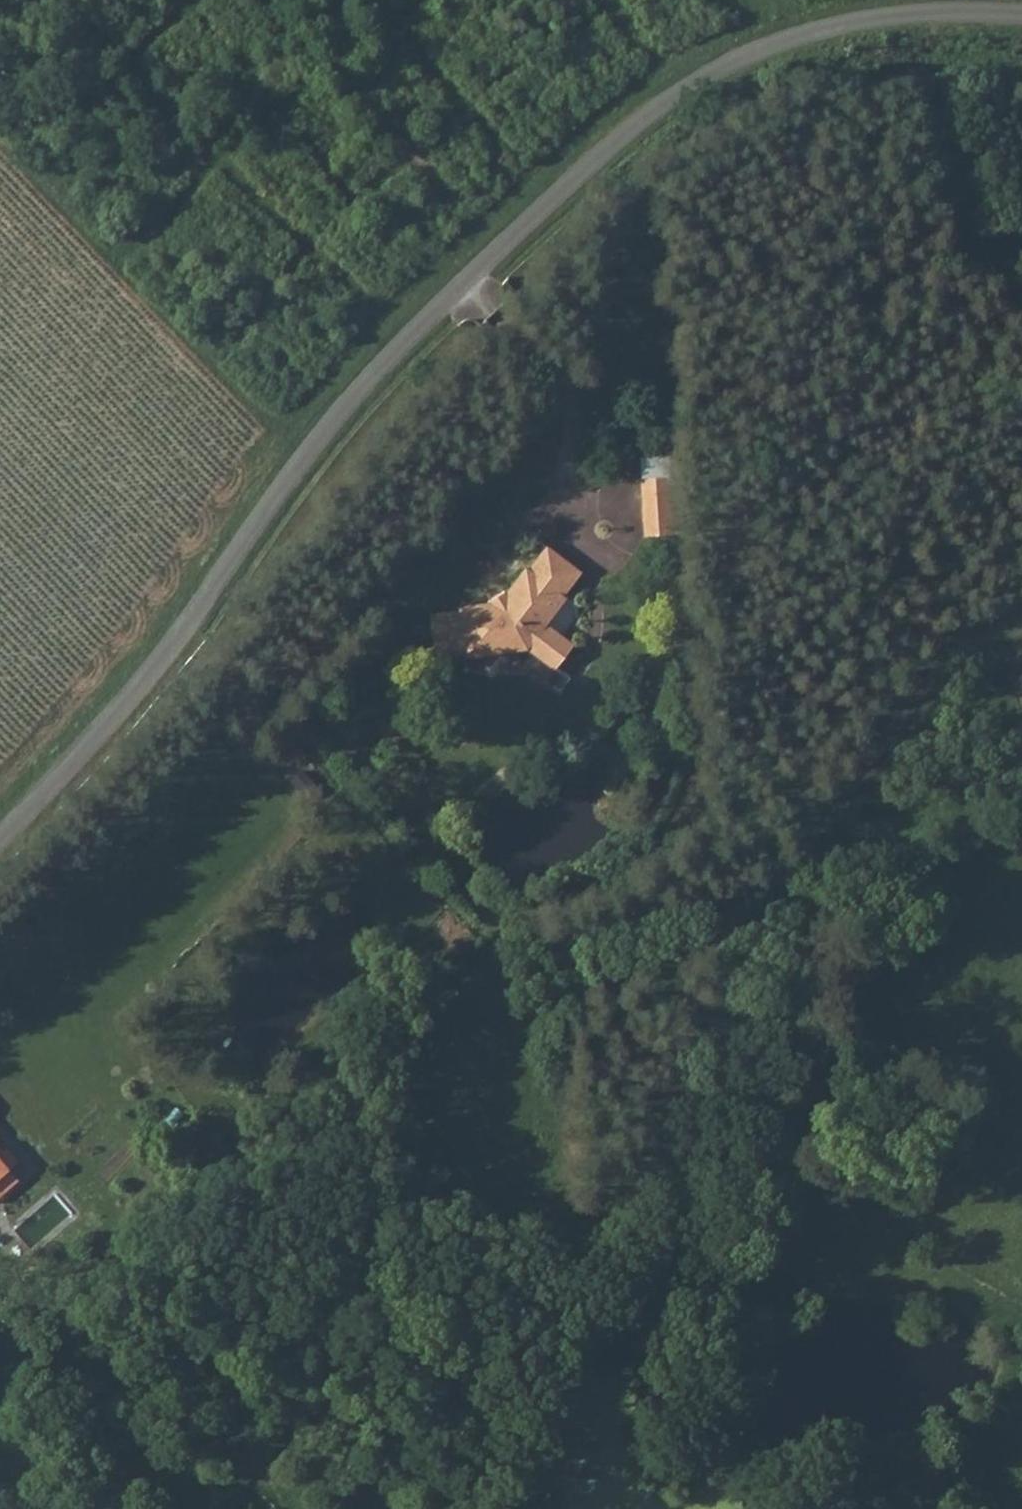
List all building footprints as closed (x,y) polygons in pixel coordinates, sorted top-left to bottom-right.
[(639,489),(668,489),(667,474),(638,474),(639,489)] [(640,515),(669,515),(668,489),(639,489),(640,515)] [(641,531),(670,530),(669,515),(640,515),(641,531)] [(543,591),(561,568),(542,554),(524,577),(543,591)] [(556,600),(574,578),(561,568),(543,591),(524,577),(505,600),(509,610),(491,617),(488,610),(458,614),(458,617),(430,619),(433,661),(461,658),(462,665),(526,657),(552,675),(568,651),(552,638),(568,619),(568,612),(564,606),(556,600)] [(505,600),(504,599),(487,607),(488,610),(491,617),(509,610),(505,600)] [(6,1147),(0,1152),(0,1162),(7,1170),(18,1162),(6,1147)] [(4,1195),(17,1183),(7,1170),(0,1162),(0,1190),(4,1195)] [(16,1224),(40,1252),(85,1213),(60,1185),(16,1224)]
